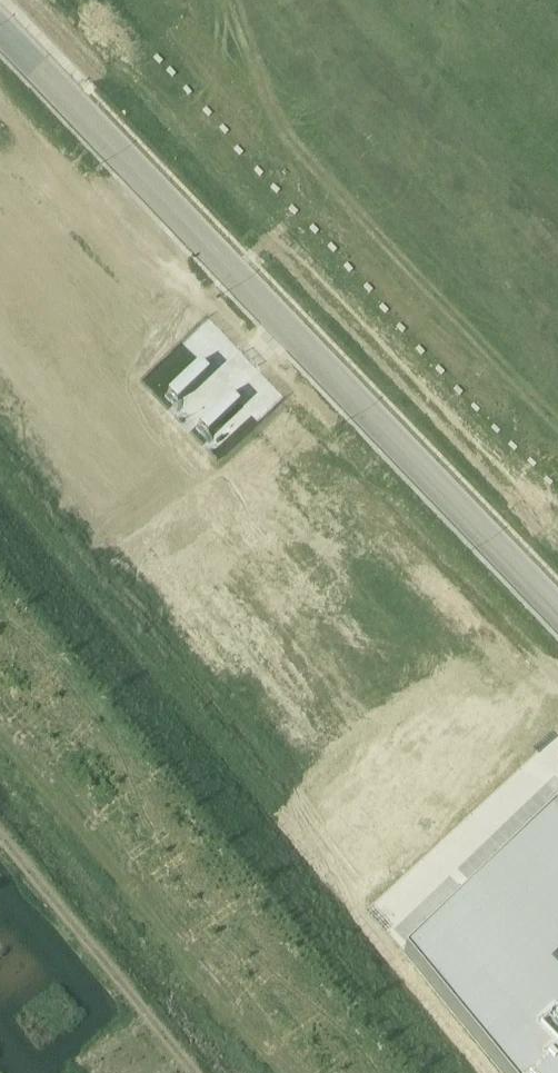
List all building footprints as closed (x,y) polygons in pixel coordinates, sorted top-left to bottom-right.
[(199,362),(167,392),(176,402),(208,372),(199,362)] [(229,394),(198,424),(207,434),(238,404),(229,394)] [(403,953),(501,1072),(557,1072),(557,814),(554,809),(403,953)]
